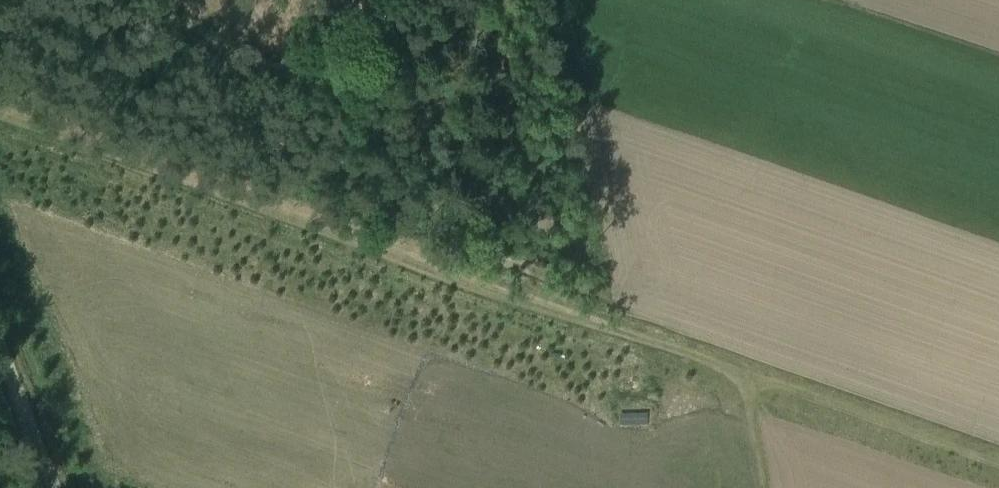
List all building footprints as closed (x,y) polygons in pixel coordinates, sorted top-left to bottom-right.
[(646,421),(647,409),(619,408),(619,420),(646,421)]
